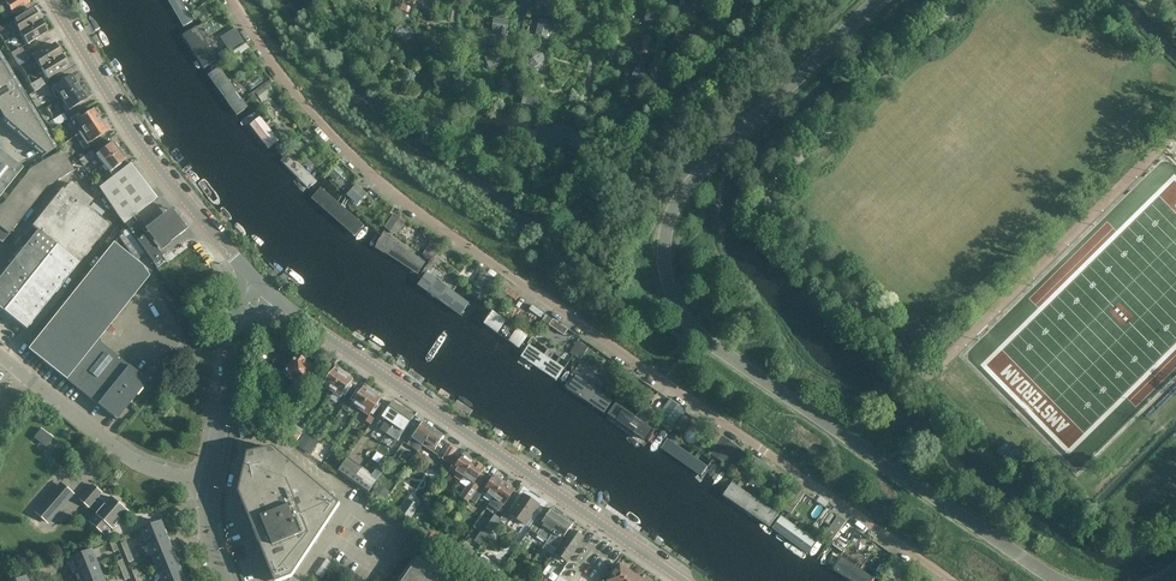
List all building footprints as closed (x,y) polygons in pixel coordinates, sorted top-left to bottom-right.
[(7,14),(9,18),(18,12),(18,13),(25,9),(24,7),(29,3),(27,0),(9,0),(5,3),(7,7),(4,9),(7,14)] [(184,27),(193,21),(180,0),(168,0),(184,27)] [(547,9),(548,0),(536,0),(535,8),(547,9)] [(206,18),(215,12),(209,1),(199,8),(206,18)] [(687,3),(686,10),(695,12),(696,5),(687,3)] [(12,22),(20,34),(40,21),(33,10),(12,22)] [(646,25),(661,28),(664,14),(649,11),(646,25)] [(510,20),(495,18),(493,34),(508,36),(510,20)] [(40,21),(20,34),(27,45),(47,33),(40,21)] [(551,22),(537,22),(537,37),(551,37),(551,22)] [(399,26),(394,34),(405,41),(412,40),(417,32),(409,27),(407,31),(399,26)] [(681,27),(668,27),(668,44),(681,44),(681,27)] [(198,30),(186,37),(206,68),(217,61),(198,30)] [(235,30),(224,37),(232,49),(243,42),(235,30)] [(654,53),(653,35),(643,35),(644,54),(654,53)] [(34,57),(41,69),(61,56),(54,45),(34,57)] [(484,69),(496,54),(485,45),(473,59),(484,69)] [(15,61),(25,55),(21,48),(11,54),(15,61)] [(541,52),(524,50),(523,66),(540,67),(541,52)] [(0,52),(0,120),(1,122),(6,126),(42,157),(57,148),(27,97),(21,86),(14,75),(2,55),(0,52)] [(19,67),(29,61),(25,55),(15,61),(19,67)] [(61,56),(41,69),(48,80),(68,67),(61,56)] [(625,65),(625,81),(642,81),(642,65),(625,65)] [(220,68),(209,76),(237,115),(248,107),(220,68)] [(54,87),(61,99),(79,88),(71,76),(54,87)] [(41,79),(30,85),(35,92),(45,86),(41,79)] [(79,88),(61,99),(69,111),(87,100),(79,88)] [(93,110),(81,117),(78,112),(67,120),(61,124),(65,129),(69,126),(73,132),(76,129),(80,134),(100,121),(93,110)] [(61,124),(67,120),(63,114),(52,121),(56,127),(61,124)] [(261,118),(251,126),(269,149),(279,141),(261,118)] [(100,121),(80,134),(83,139),(79,142),(83,148),(90,143),(107,132),(100,121)] [(112,143),(95,156),(92,151),(79,161),(84,167),(96,157),(102,164),(119,151),(112,143)] [(13,190),(9,187),(6,192),(9,195),(0,207),(0,241),(2,243),(47,187),(74,170),(61,150),(30,169),(13,190)] [(23,169),(0,150),(0,197),(23,169)] [(119,151),(102,164),(112,177),(128,165),(125,160),(126,160),(119,151)] [(319,180),(292,153),(285,161),(313,187),(319,180)] [(128,165),(112,177),(113,178),(99,188),(124,224),(156,199),(130,165),(129,165),(128,165)] [(55,246),(56,247),(87,209),(93,201),(70,183),(64,191),(61,189),(31,227),(36,231),(55,246)] [(356,203),(364,194),(358,188),(349,197),(356,203)] [(375,237),(375,235),(375,234),(375,233),(375,232),(374,232),(373,231),(372,230),(352,212),(335,198),(326,192),(325,191),(324,191),(323,190),(322,191),(321,191),(320,192),(319,193),(318,194),(318,195),(318,196),(319,198),(322,202),(334,212),(365,238),(367,239),(368,240),(369,240),(371,240),(372,240),(374,239),(375,238),(375,237)] [(173,205),(145,226),(162,248),(190,227),(173,205)] [(32,274),(2,312),(25,330),(108,226),(87,209),(56,247),(55,246),(32,274)] [(387,229),(400,234),(406,217),(393,212),(387,229)] [(36,231),(7,267),(11,269),(17,262),(32,274),(55,246),(36,231)] [(137,240),(153,263),(162,256),(145,234),(137,240)] [(392,241),(384,236),(376,248),(384,253),(385,251),(419,273),(424,264),(391,242),(392,241)] [(28,349),(66,379),(75,387),(116,420),(147,381),(106,348),(97,341),(148,277),(141,267),(113,244),(28,349)] [(0,276),(0,310),(2,312),(32,274),(17,262),(11,269),(7,267),(0,276)] [(486,270),(473,287),(482,293),(494,276),(486,270)] [(426,274),(419,284),(460,315),(468,305),(426,274)] [(485,324),(519,345),(525,335),(492,314),(485,324)] [(584,357),(589,345),(578,340),(573,353),(584,357)] [(529,346),(522,357),(556,380),(564,369),(529,346)] [(303,389),(317,369),(297,355),(283,375),(293,382),(291,384),(296,387),(297,385),(303,389)] [(259,371),(273,381),(279,372),(265,362),(259,371)] [(330,371),(323,381),(318,388),(321,390),(324,386),(332,392),(344,373),(336,367),(332,373),(330,371)] [(353,379),(344,373),(332,392),(338,396),(335,399),(338,401),(340,403),(352,386),(350,384),(353,379)] [(576,377),(568,389),(604,413),(612,401),(576,377)] [(358,390),(351,400),(349,398),(342,408),(347,412),(355,417),(360,411),(373,393),(364,387),(361,392),(358,390)] [(381,399),(373,393),(360,411),(369,417),(371,414),(373,415),(380,405),(378,404),(381,399)] [(387,434),(404,409),(393,402),(379,423),(383,426),(380,430),(387,434)] [(675,427),(686,413),(671,402),(661,415),(675,427)] [(289,421),(295,412),(286,406),(280,415),(289,421)] [(651,430),(624,408),(616,417),(643,439),(651,430)] [(414,416),(404,409),(387,434),(394,439),(396,434),(400,437),(414,416)] [(412,438),(414,440),(410,446),(418,452),(423,446),(424,446),(435,430),(423,422),(412,438)] [(42,427),(34,436),(47,446),(55,437),(42,427)] [(291,428),(286,436),(284,439),(294,446),(302,435),(291,428)] [(444,436),(435,430),(424,446),(436,454),(445,441),(442,439),(444,436)] [(305,436),(298,445),(310,453),(316,444),(305,436)] [(728,438),(716,455),(734,467),(746,450),(728,438)] [(707,467),(668,440),(662,447),(702,475),(707,467)] [(457,449),(445,441),(436,454),(437,456),(447,463),(457,449)] [(252,458),(244,492),(279,577),(289,573),(334,506),(272,453),(252,458)] [(455,460),(452,465),(452,466),(450,469),(451,470),(450,471),(455,475),(457,473),(464,478),(474,462),(465,455),(459,463),(455,460)] [(354,484),(364,469),(348,458),(337,472),(354,484)] [(484,469),(474,462),(464,478),(460,483),(466,488),(460,498),(468,503),(470,500),(482,483),(486,477),(481,474),(484,469)] [(368,494),(378,479),(364,469),(354,484),(368,494)] [(495,476),(487,487),(482,483),(470,500),(476,504),(479,499),(488,505),(490,503),(491,504),(505,483),(495,476)] [(505,483),(491,504),(489,506),(498,512),(501,507),(502,507),(515,489),(505,483)] [(777,515),(732,484),(724,495),(769,527),(777,515)] [(106,504),(99,497),(103,493),(93,485),(80,500),(89,508),(90,508),(97,514),(90,522),(105,536),(112,528),(114,530),(129,513),(112,497),(106,504)] [(382,504),(388,494),(377,486),(370,496),(382,504)] [(55,493),(37,513),(48,523),(65,502),(55,493)] [(524,495),(511,514),(510,516),(525,526),(539,505),(524,495)] [(401,509),(412,517),(420,505),(410,497),(401,509)] [(546,541),(563,516),(552,509),(544,520),(539,517),(531,530),(546,541)] [(507,511),(501,520),(505,522),(510,516),(511,514),(507,511)] [(837,533),(847,520),(838,514),(829,526),(837,533)] [(492,533),(501,519),(495,515),(486,528),(492,533)] [(563,516),(546,541),(557,549),(564,540),(563,539),(574,523),(563,516)] [(815,542),(781,517),(773,529),(807,553),(815,542)] [(161,523),(141,531),(147,545),(167,537),(161,523)] [(567,562),(583,538),(573,531),(557,555),(567,562)] [(167,537),(147,545),(152,559),(173,550),(167,537)] [(115,541),(110,543),(114,553),(119,551),(115,541)] [(125,554),(131,552),(127,541),(121,544),(125,554)] [(173,550),(152,559),(158,572),(178,564),(173,550)] [(72,559),(78,573),(98,565),(92,551),(72,559)] [(125,554),(129,563),(134,560),(131,552),(125,554)] [(482,556),(475,567),(495,580),(503,569),(482,556)] [(834,569),(852,580),(872,580),(874,578),(841,557),(834,569)] [(442,575),(446,569),(435,561),(431,567),(418,558),(402,580),(451,580),(442,575)] [(122,571),(127,569),(123,560),(118,562),(122,571)] [(158,572),(162,580),(176,580),(184,578),(178,564),(158,572)] [(78,573),(81,580),(98,580),(104,579),(98,565),(78,573)] [(631,573),(620,565),(609,580),(625,580),(631,573)] [(126,580),(131,579),(127,569),(122,571),(126,580)] [(142,579),(138,569),(132,571),(137,580),(142,579)] [(631,573),(625,580),(640,580),(641,580),(631,573)]
